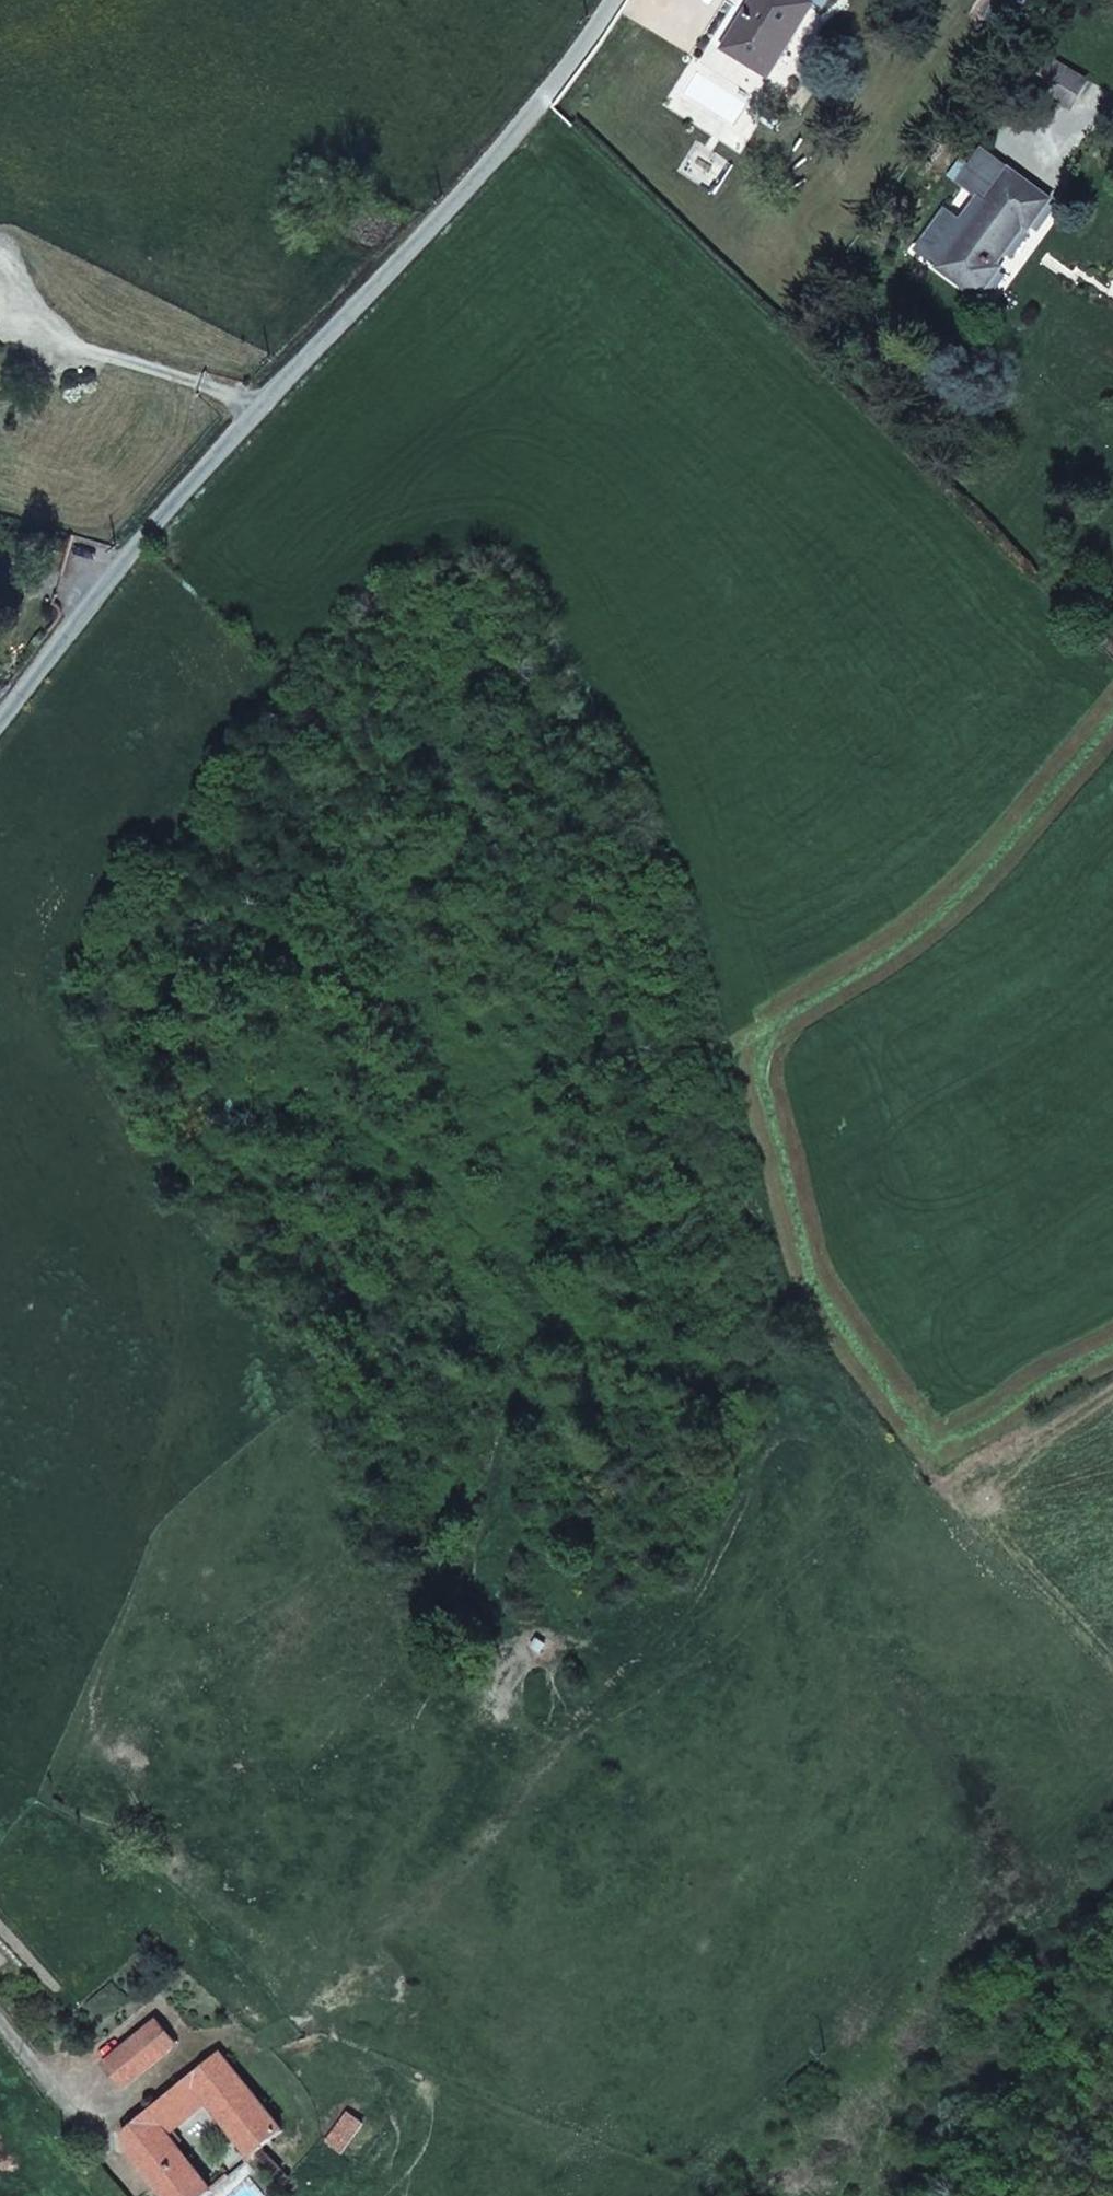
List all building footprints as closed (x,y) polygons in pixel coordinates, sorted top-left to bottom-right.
[(769,75),(813,4),(807,0),(756,0),(726,49),(769,75)] [(1050,60),(1035,86),(1071,107),(1086,80),(1050,60)] [(951,175),(987,201),(1011,170),(984,150),(971,168),(962,161),(951,175)] [(938,267),(980,298),(1002,268),(997,264),(1025,226),(1030,230),(1052,200),(1011,170),(987,201),(966,230),(960,226),(962,224),(946,212),(918,249),(940,265),(938,267)] [(158,2019),(104,2064),(124,2088),(178,2042),(158,2019)] [(207,2100),(254,2156),(285,2131),(219,2052),(188,2077),(207,2100)] [(129,2150),(136,2157),(165,2133),(207,2100),(188,2077),(125,2130),(129,2150)] [(136,2157),(168,2195),(205,2195),(213,2189),(165,2133),(136,2157)]
